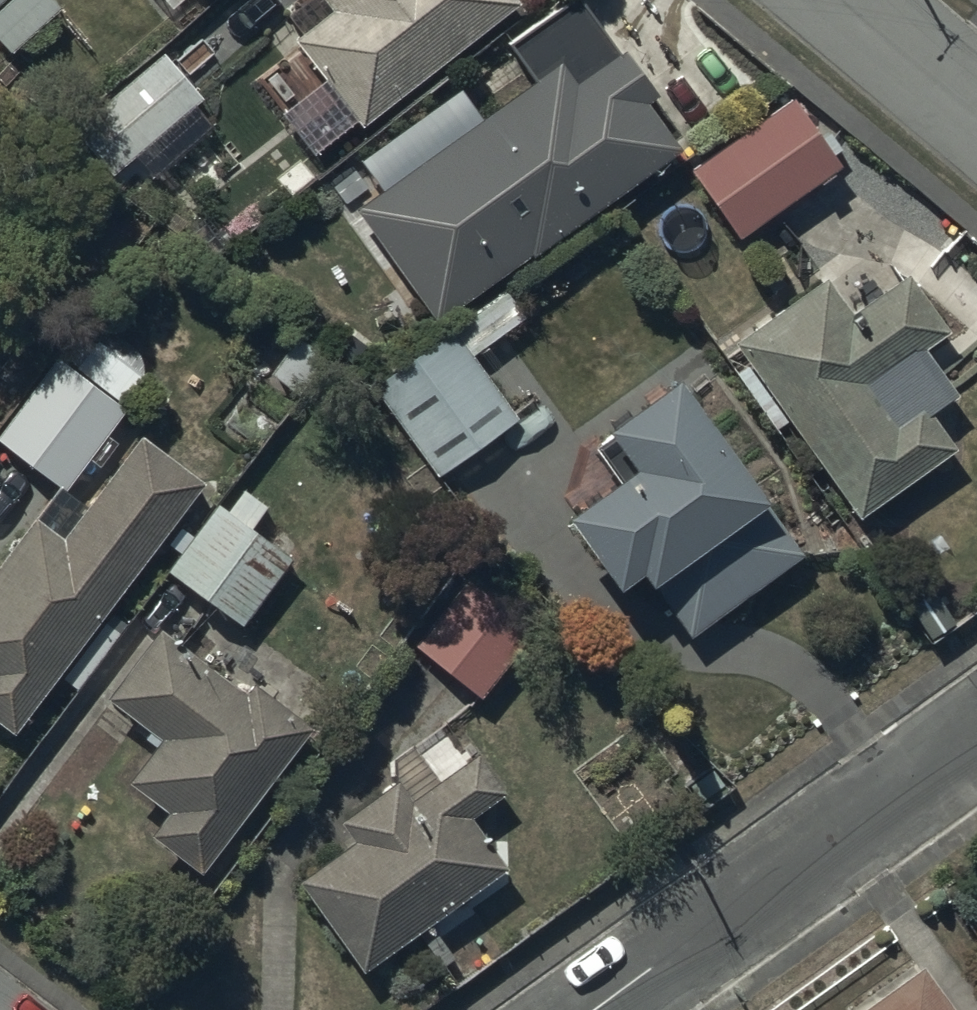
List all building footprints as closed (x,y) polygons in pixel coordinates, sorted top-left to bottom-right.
[(7,58),(59,9),(50,0),(0,0),(0,50),(7,58)] [(328,11),(290,42),(361,129),(517,3),(514,0),(319,0),(328,11)] [(434,325),(529,254),(532,257),(677,150),(644,104),(654,95),(622,50),(616,54),(578,0),(568,0),(548,15),(541,4),(501,33),(510,44),(505,48),(529,82),(351,209),(434,325)] [(201,100),(160,53),(69,131),(110,178),(201,100)] [(736,236),(835,167),(821,146),(831,139),(820,122),(809,129),(789,100),(689,169),(736,236)] [(772,429),(783,421),(854,520),(953,449),(927,413),(952,395),(921,352),(946,334),(905,278),(853,316),(826,279),(734,345),(749,366),(734,376),(772,429)] [(61,493),(124,410),(119,405),(140,377),(76,328),(0,425),(0,448),(61,493)] [(367,386),(435,478),(516,419),(451,328),(367,386)] [(324,354),(293,335),(267,377),(297,396),(324,354)] [(800,556),(669,382),(598,435),(627,472),(560,523),(611,591),(633,575),(644,589),(648,586),(689,639),(800,556)] [(0,559),(0,726),(8,732),(196,482),(136,437),(59,540),(31,518),(0,559)] [(239,629),(291,560),(215,503),(162,572),(239,629)] [(478,700),(532,632),(468,582),(413,647),(478,700)] [(155,629),(101,700),(154,741),(122,783),(162,813),(145,836),(198,876),(310,729),(250,684),(242,695),(155,629)] [(352,841),(296,881),(359,973),(502,870),(466,819),(504,792),(475,752),(469,757),(464,750),(450,760),(442,749),(423,763),(413,749),(387,768),(396,780),(338,822),(352,841)] [(857,1009),(948,1009),(918,967),(857,1009)]
